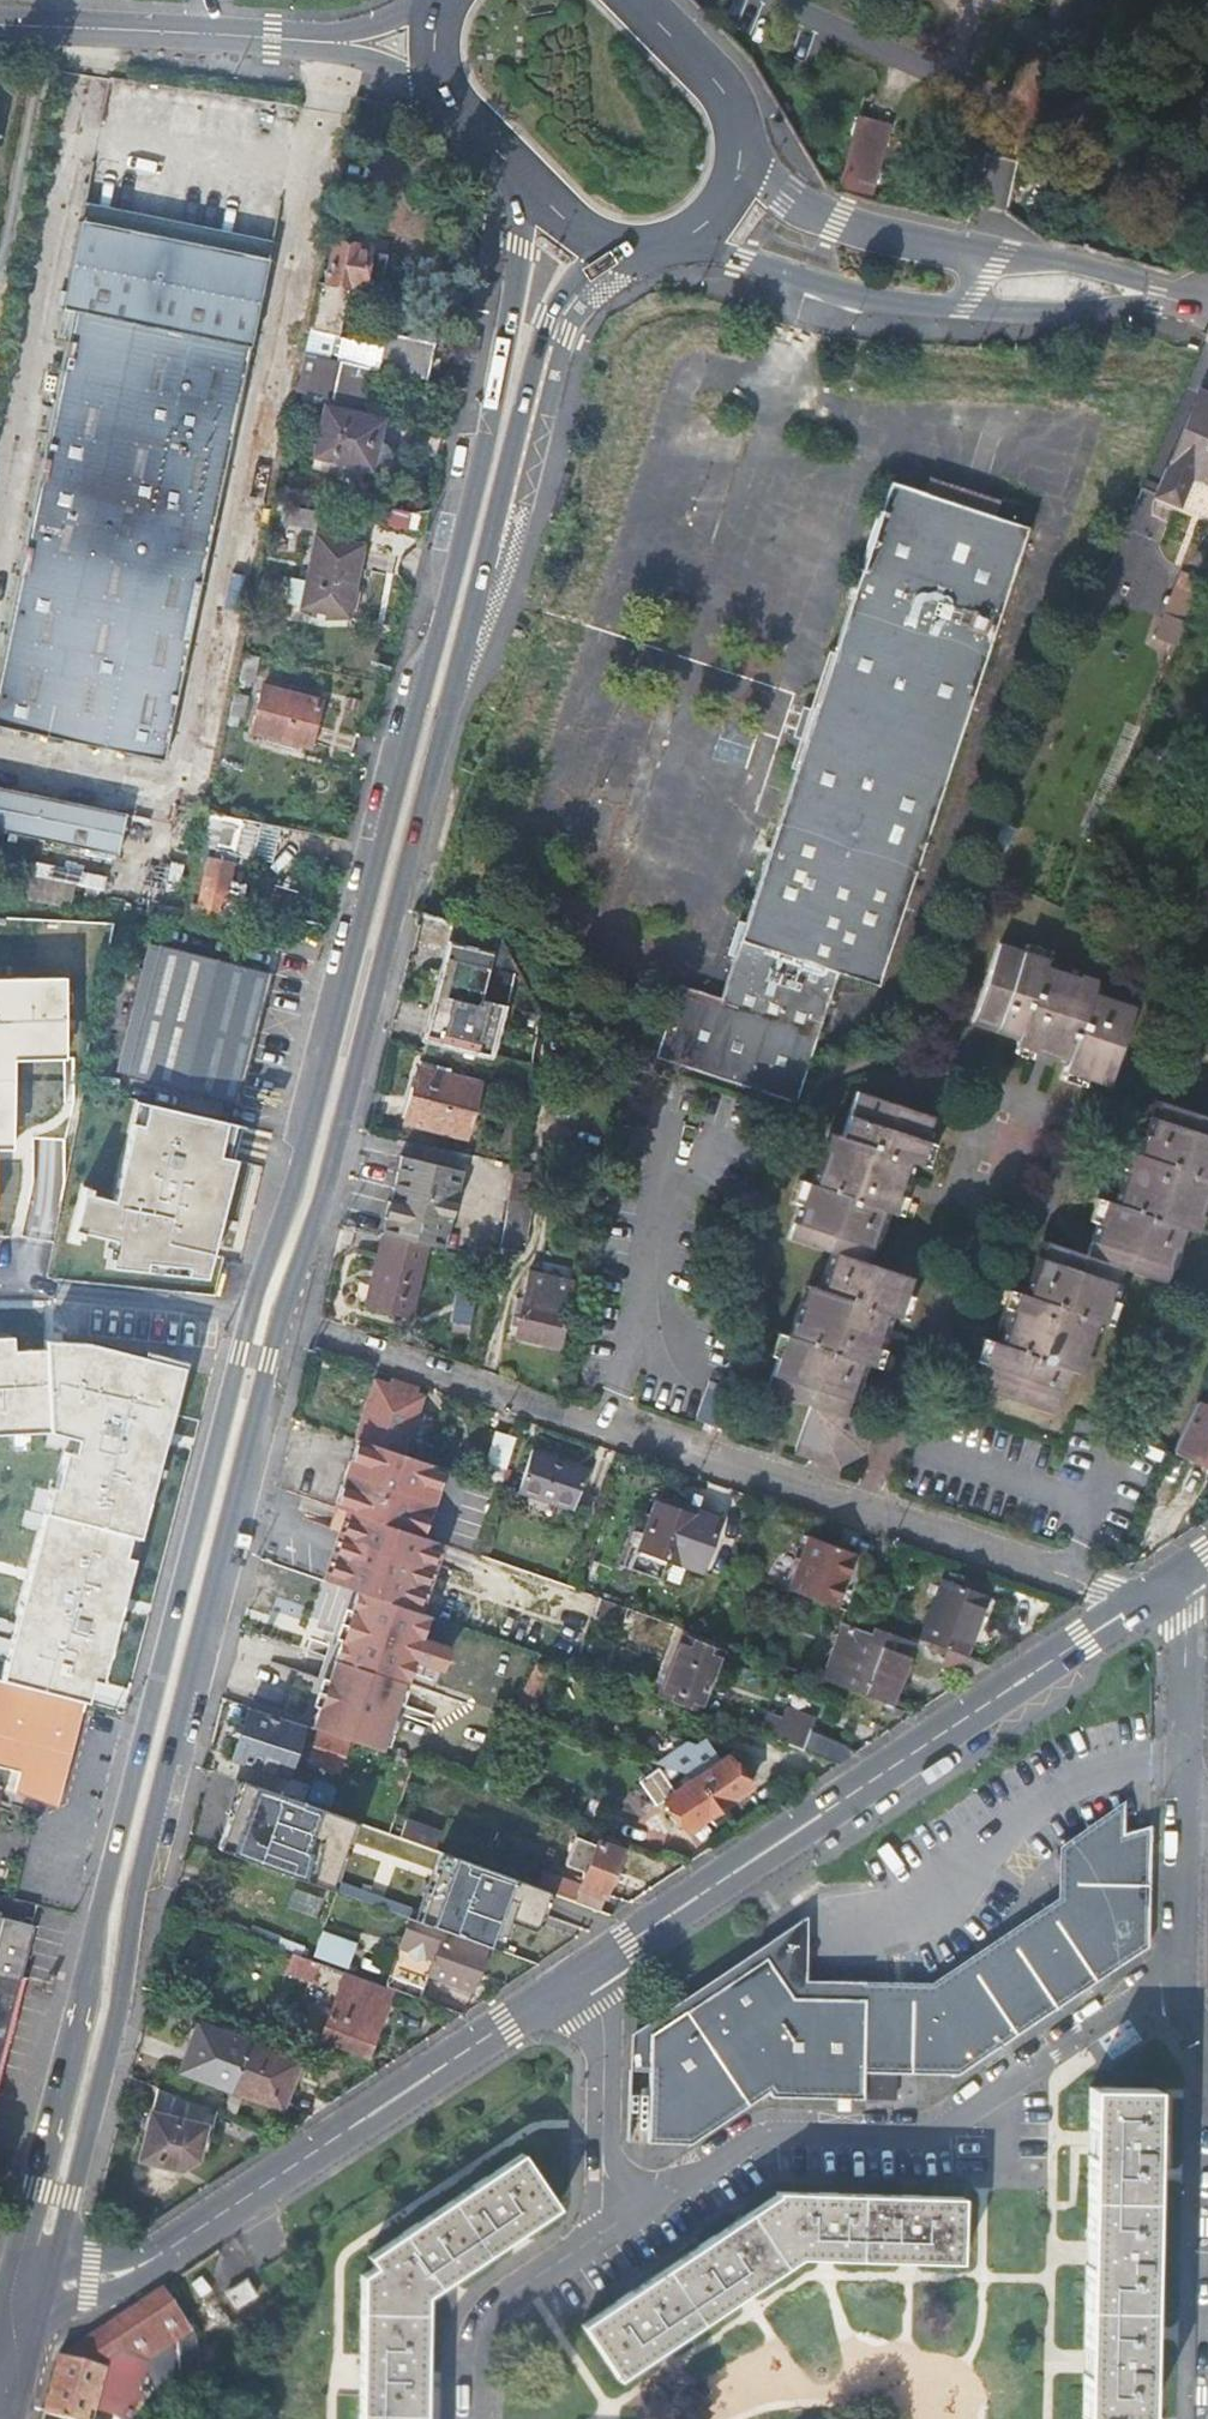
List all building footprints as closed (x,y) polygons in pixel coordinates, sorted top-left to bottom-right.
[(1137,134),(1140,138),(1146,140),(1151,138),(1154,134),(1154,129),(1151,124),(1146,122),(1140,124),(1137,129),(1137,134)] [(861,124),(840,195),(872,206),(892,133),(861,124)] [(83,202),(80,219),(268,256),(271,239),(83,202)] [(65,346),(0,668),(0,727),(164,760),(268,256),(80,219),(57,337),(66,339),(65,346)] [(327,284),(319,283),(304,355),(339,363),(428,383),(435,346),(386,336),(383,348),(339,339),(348,289),(360,291),(361,287),(380,292),(389,255),(369,251),(370,247),(335,240),(327,284)] [(56,345),(65,346),(66,339),(57,337),(56,345)] [(333,387),(339,363),(304,355),(299,380),(333,387)] [(1155,496),(1177,505),(1189,479),(1207,488),(1207,397),(1200,394),(1155,496)] [(380,421),(322,408),(312,460),(368,472),(369,470),(373,471),(379,470),(382,467),(385,463),(386,458),(386,454),(384,451),(381,448),(376,445),(380,421)] [(679,987),(656,1058),(794,1103),(835,976),(876,989),(1025,529),(888,485),(813,714),(806,712),(796,740),(803,742),(719,1000),(679,987)] [(326,536),(331,514),(292,506),(287,528),(326,536)] [(366,522),(331,514),(326,536),(325,539),(360,547),(366,522)] [(345,619),(361,547),(360,547),(325,539),(313,536),(302,590),(280,585),(275,604),(345,619)] [(1165,617),(1184,626),(1202,584),(1183,576),(1165,617)] [(248,683),(254,657),(242,655),(236,680),(248,683)] [(306,746),(317,704),(261,690),(249,732),(306,746)] [(128,813),(0,787),(0,832),(119,855),(128,813)] [(275,827),(238,819),(208,813),(189,906),(192,907),(188,923),(234,929),(243,885),(226,882),(231,855),(269,863),(275,827)] [(104,892),(108,877),(39,864),(36,878),(104,892)] [(180,908),(158,903),(156,915),(178,920),(180,908)] [(478,999),(495,935),(495,934),(455,922),(424,1040),(494,1057),(506,1009),(478,999)] [(1030,944),(1027,954),(1048,961),(1051,951),(1030,944)] [(243,1104),(260,1037),(276,973),(164,946),(148,1011),(131,1076),(243,1104)] [(1027,954),(1003,946),(979,1023),(1025,1037),(1022,1047),(1036,1052),(1035,1055),(1057,1062),(1059,1056),(1076,1061),(1073,1069),(1096,1077),(1116,1083),(1139,1009),(1095,995),(1098,986),(1082,981),(1084,975),(1048,963),(1048,961),(1027,954)] [(1100,980),(1084,975),(1082,981),(1098,986),(1100,980)] [(64,977),(0,978),(0,1141),(12,1141),(13,1141),(14,1080),(6,1080),(7,1059),(14,1059),(46,1058),(45,1051),(66,1051),(64,977)] [(1036,1052),(1022,1047),(1020,1054),(1056,1065),(1057,1062),(1035,1055),(1036,1052)] [(418,1064),(416,1071),(444,1078),(446,1070),(418,1064)] [(1092,1087),(1096,1077),(1073,1069),(1070,1080),(1092,1087)] [(475,1085),(444,1078),(416,1071),(402,1124),(462,1138),(475,1085)] [(933,1122),(856,1097),(842,1141),(835,1138),(830,1155),(824,1153),(812,1190),(809,1189),(801,1211),(791,1244),(833,1258),(870,1270),(888,1215),(894,1216),(900,1197),(907,1199),(912,1182),(907,1180),(912,1164),(919,1166),(926,1146),(933,1122)] [(206,1280),(243,1127),(137,1102),(113,1202),(89,1196),(91,1190),(83,1188),(70,1238),(80,1240),(82,1234),(112,1242),(111,1250),(107,1250),(106,1258),(110,1259),(109,1270),(145,1274),(146,1265),(186,1269),(185,1278),(206,1280)] [(1156,1107),(1140,1161),(1131,1159),(1127,1173),(1120,1171),(1115,1190),(1121,1192),(1116,1210),(1105,1206),(1098,1228),(1088,1261),(1118,1271),(1162,1284),(1179,1229),(1189,1233),(1194,1216),(1200,1217),(1207,1191),(1207,1123),(1156,1107)] [(829,1136),(824,1153),(830,1155),(835,1138),(829,1136)] [(936,1149),(926,1146),(919,1166),(930,1169),(936,1149)] [(404,1154),(383,1235),(388,1236),(409,1155),(404,1154)] [(464,1169),(409,1155),(388,1236),(428,1246),(443,1250),(464,1169)] [(1117,1170),(1120,1171),(1127,1173),(1131,1159),(1122,1156),(1117,1170)] [(792,1208),(801,1211),(809,1189),(799,1186),(792,1208)] [(910,1200),(907,1199),(900,1197),(894,1216),(903,1219),(910,1200)] [(530,1208),(507,1202),(498,1250),(522,1254),(530,1208)] [(1090,1225),(1098,1228),(1105,1206),(1097,1204),(1090,1225)] [(1195,1234),(1200,1217),(1194,1216),(1189,1233),(1195,1234)] [(410,1319),(428,1246),(388,1236),(383,1235),(382,1235),(364,1307),(410,1319)] [(1118,1271),(1088,1261),(1043,1247),(1026,1302),(1015,1299),(1011,1313),(1006,1311),(999,1332),(1004,1333),(999,1349),(990,1346),(983,1369),(975,1392),(1051,1416),(1065,1370),(1073,1373),(1078,1357),(1084,1359),(1094,1324),(1100,1326),(1108,1303),(1118,1271)] [(870,1270),(833,1258),(820,1296),(811,1293),(806,1308),(800,1306),(788,1344),(782,1342),(775,1364),(765,1396),(809,1410),(848,1422),(865,1370),(872,1372),(878,1354),(882,1356),(888,1337),(883,1335),(889,1319),(899,1322),(907,1298),(912,1283),(870,1270)] [(145,1274),(185,1278),(186,1269),(146,1265),(145,1274)] [(528,1274),(514,1336),(557,1346),(571,1285),(528,1274)] [(459,1290),(454,1321),(470,1323),(474,1294),(459,1290)] [(805,1291),(800,1306),(806,1308),(811,1293),(805,1291)] [(1002,1310),(1006,1311),(1011,1313),(1015,1299),(1006,1296),(1002,1310)] [(915,1300),(907,1298),(899,1322),(907,1325),(915,1300)] [(1116,1305),(1108,1303),(1100,1326),(1108,1328),(1116,1305)] [(14,1336),(0,1336),(0,1433),(50,1431),(78,1438),(74,1452),(66,1450),(56,1487),(52,1485),(2,1680),(83,1700),(88,1701),(94,1680),(102,1682),(184,1366),(143,1356),(88,1341),(45,1339),(46,1348),(14,1350),(14,1336)] [(766,1361),(775,1364),(782,1342),(773,1339),(766,1361)] [(973,1366),(983,1369),(990,1346),(980,1343),(973,1366)] [(143,1356),(184,1366),(186,1360),(145,1349),(143,1356)] [(888,1357),(882,1356),(878,1354),(872,1372),(882,1376),(888,1357)] [(1079,1374),(1084,1359),(1078,1357),(1073,1373),(1079,1374)] [(390,1380),(388,1386),(374,1382),(359,1427),(405,1442),(420,1397),(411,1394),(413,1388),(390,1380)] [(707,1384),(694,1423),(721,1432),(734,1393),(707,1384)] [(1196,1400),(1174,1451),(1207,1466),(1207,1405),(1196,1400)] [(848,1422),(809,1410),(794,1456),(838,1471),(865,1459),(873,1431),(848,1422)] [(495,1432),(479,1480),(498,1486),(513,1438),(495,1432)] [(356,1438),(349,1460),(438,1489),(445,1469),(356,1438)] [(516,1491),(569,1509),(582,1469),(529,1451),(516,1491)] [(346,1512),(422,1537),(438,1489),(349,1460),(333,1508),(346,1512)] [(674,1506),(656,1499),(646,1527),(632,1566),(660,1576),(667,1556),(700,1567),(717,1517),(696,1509),(698,1503),(676,1496),(678,1489),(673,1487),(669,1499),(676,1501),(674,1506)] [(657,1495),(656,1499),(674,1506),(676,1501),(669,1499),(657,1495)] [(720,1511),(698,1503),(696,1509),(717,1517),(720,1511)] [(325,1529),(339,1534),(346,1512),(333,1508),(332,1507),(325,1529)] [(414,1612),(437,1543),(429,1540),(422,1537),(346,1512),(339,1534),(324,1582),(358,1593),(414,1612)] [(632,1566),(646,1527),(632,1522),(618,1561),(632,1566)] [(808,1536),(786,1589),(832,1607),(852,1554),(808,1536)] [(942,1583),(920,1640),(926,1642),(964,1656),(985,1598),(942,1583)] [(414,1612),(358,1593),(336,1659),(404,1682),(411,1660),(440,1670),(447,1648),(418,1638),(426,1616),(414,1612)] [(590,1614),(590,1616),(604,1621),(609,1609),(621,1614),(623,1606),(614,1603),(597,1597),(590,1614)] [(871,1635),(842,1625),(822,1678),(888,1702),(895,1684),(893,1682),(901,1660),(905,1660),(911,1643),(874,1630),(871,1635)] [(717,1650),(682,1637),(661,1698),(695,1711),(717,1650)] [(921,1658),(969,1676),(986,1664),(964,1656),(926,1642),(921,1658)] [(404,1682),(336,1659),(313,1728),(316,1729),(348,1740),(378,1750),(381,1751),(404,1682)] [(0,1679),(0,1766),(15,1770),(11,1787),(39,1794),(60,1781),(83,1700),(2,1680),(0,1679)] [(247,1708),(232,1758),(285,1776),(290,1761),(286,1759),(297,1725),(247,1708)] [(348,1740),(316,1729),(307,1758),(339,1768),(348,1740)] [(797,1730),(790,1747),(836,1764),(851,1754),(846,1747),(797,1730)] [(750,1789),(735,1766),(728,1770),(714,1748),(704,1755),(694,1751),(664,1773),(704,1787),(719,1809),(750,1789)] [(1,1783),(11,1787),(15,1770),(0,1766),(0,1783),(1,1783)] [(242,1779),(217,1846),(328,1888),(331,1880),(353,1820),(242,1779)] [(686,1830),(719,1809),(704,1787),(687,1798),(674,1779),(647,1795),(662,1815),(671,1809),(686,1830)] [(56,1798),(60,1781),(39,1794),(56,1798)] [(953,2066),(1145,1937),(1148,1819),(1075,1839),(1072,1899),(924,1995),(788,1992),(764,1954),(735,1973),(651,2029),(649,2044),(630,2044),(629,2068),(648,2069),(645,2139),(686,2140),(766,2086),(769,2090),(862,2092),(862,2091),(863,2064),(895,2065),(953,2066)] [(410,1822),(404,1838),(439,1851),(444,1835),(410,1822)] [(636,1830),(632,1842),(662,1854),(669,1837),(655,1832),(636,1830)] [(541,1870),(535,1886),(548,1891),(597,1909),(619,1852),(573,1835),(564,1861),(584,1869),(578,1884),(541,1870)] [(442,1852),(416,1921),(443,1932),(496,1951),(507,1921),(530,1929),(534,1927),(548,1891),(535,1886),(442,1852)] [(331,1880),(328,1888),(409,1919),(416,1921),(417,1912),(407,1908),(331,1880)] [(18,1979),(32,1926),(0,1916),(0,1975),(18,1979)] [(409,1919),(384,1987),(420,2000),(429,1973),(442,1935),(443,1932),(416,1921),(409,1919)] [(311,1955),(345,1966),(355,1941),(321,1929),(311,1955)] [(442,1935),(429,1973),(469,1987),(482,1950),(442,1935)] [(309,1978),(316,1961),(290,1951),(284,1969),(309,1978)] [(343,1974),(329,2009),(318,2037),(318,2038),(365,2055),(389,1992),(343,1974)] [(18,1979),(0,1975),(0,2043),(18,1979)] [(312,2034),(318,2037),(329,2009),(322,2005),(312,2034)] [(274,2024),(270,2036),(291,2044),(297,2033),(274,2024)] [(177,2073),(278,2109),(295,2063),(195,2027),(177,2073)] [(895,2065),(863,2064),(862,2091),(894,2092),(895,2065)] [(1083,2083),(1074,2411),(1087,2412),(1086,2418),(1153,2418),(1153,2414),(1139,2413),(1150,2084),(1083,2083)] [(207,2153),(216,2110),(192,2101),(155,2089),(140,2161),(147,2162),(145,2171),(176,2177),(178,2167),(183,2167),(189,2163),(193,2159),(196,2151),(207,2153)] [(516,2153),(363,2256),(368,2269),(356,2278),(352,2418),(415,2418),(415,2395),(420,2295),(553,2205),(516,2153)] [(609,2372),(630,2359),(653,2343),(737,2286),(785,2253),(825,2254),(907,2257),(951,2258),(953,2194),(769,2189),(576,2320),(609,2372)] [(224,2294),(234,2309),(254,2296),(243,2281),(224,2294)] [(104,2323),(57,2355),(43,2411),(71,2418),(89,2418),(105,2365),(124,2352),(104,2323)]
